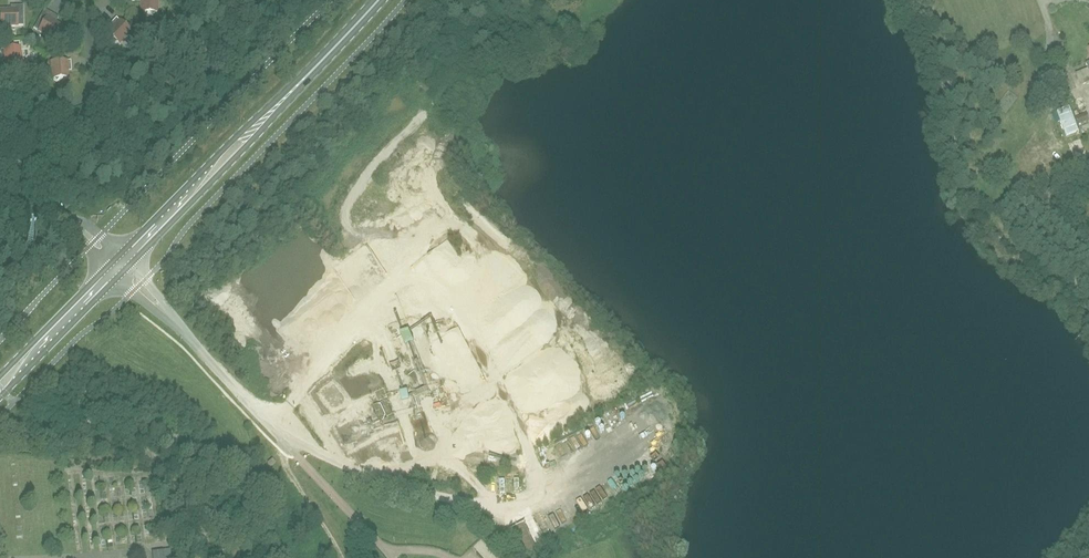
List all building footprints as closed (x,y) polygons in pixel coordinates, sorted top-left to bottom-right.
[(157,0),(130,0),(131,2),(140,2),(141,4),(141,12),(149,12),(153,15),(156,12),(157,12),(157,0)] [(9,10),(1,10),(1,18),(0,19),(0,24),(1,25),(1,26),(18,26),(17,6),(11,6),(11,8),(9,10)] [(54,17),(49,14),(39,31),(53,39),(54,38),(58,37),(57,33),(61,25),(54,21),(53,19),(54,17)] [(119,44),(131,32),(116,18),(112,23),(114,24),(114,26),(108,33),(110,38),(114,43),(119,43),(119,44)] [(21,64),(22,64),(20,48),(0,50),(1,57),(4,57),(5,58),(6,66),(15,65),(18,68),(21,64)] [(60,78),(68,77),(67,69),(69,67),(71,67),(71,60),(51,62),(52,79),(53,79),(57,82),(60,78)] [(1088,69),(1076,74),(1081,86),(1088,83),(1088,70),(1088,69)] [(1083,137),(1070,106),(1056,112),(1068,143),(1083,137)] [(1076,117),(1079,125),(1088,121),(1088,117),(1087,112),(1076,117)] [(440,335),(443,342),(448,340),(450,345),(465,339),(460,327),(440,335)] [(589,463),(577,467),(578,471),(590,467),(589,463)] [(503,475),(503,488),(513,488),(513,475),(503,475)] [(574,475),(562,477),(563,483),(575,480),(574,475)] [(537,548),(524,524),(511,531),(524,555),(537,548)]
